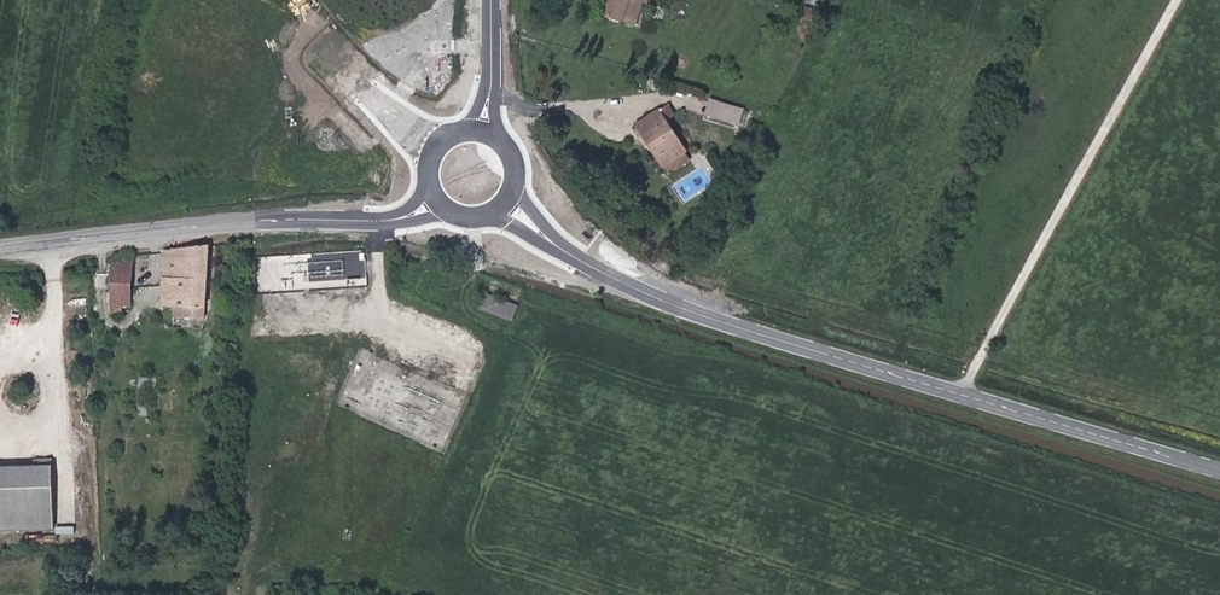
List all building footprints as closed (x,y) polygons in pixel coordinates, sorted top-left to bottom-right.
[(614,18),(619,0),(610,0),(606,16),(614,18)] [(614,18),(641,27),(647,0),(619,0),(614,18)] [(815,20),(816,9),(805,8),(804,19),(815,20)] [(714,99),(709,117),(742,127),(748,109),(714,99)] [(666,164),(691,149),(666,109),(641,123),(666,164)] [(680,169),(696,157),(691,149),(666,164),(670,170),(677,164),(680,169)] [(177,314),(204,316),(209,240),(167,246),(166,251),(164,303),(178,305),(177,314)] [(131,300),(134,258),(115,257),(112,306),(123,306),(123,299),(131,300)] [(479,310),(513,323),(519,306),(485,293),(479,310)] [(138,389),(155,390),(156,378),(139,377),(138,389)] [(92,427),(79,426),(77,444),(91,445),(92,427)] [(52,463),(0,470),(0,535),(60,527),(52,463)]
